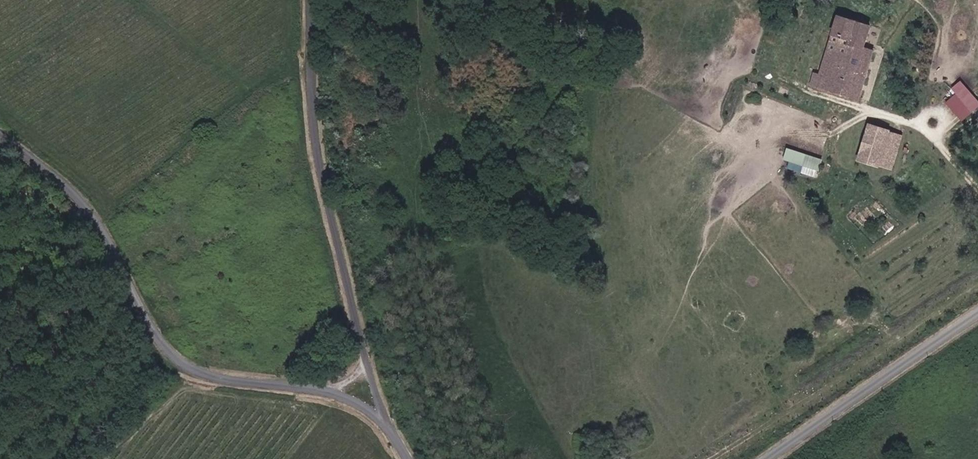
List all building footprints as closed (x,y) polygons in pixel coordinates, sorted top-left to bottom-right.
[(859,98),(873,50),(863,47),(870,27),(838,17),(828,51),(845,56),(837,80),(820,74),(814,73),(811,84),(859,98)] [(837,80),(845,56),(828,51),(820,74),(837,80)] [(952,87),(972,112),(977,107),(977,98),(962,79),(952,87)] [(878,166),(889,132),(870,125),(859,160),(878,166)] [(892,170),(903,136),(889,132),(878,166),(892,170)] [(816,170),(820,159),(806,154),(787,148),(783,160),(802,166),(816,170)]
